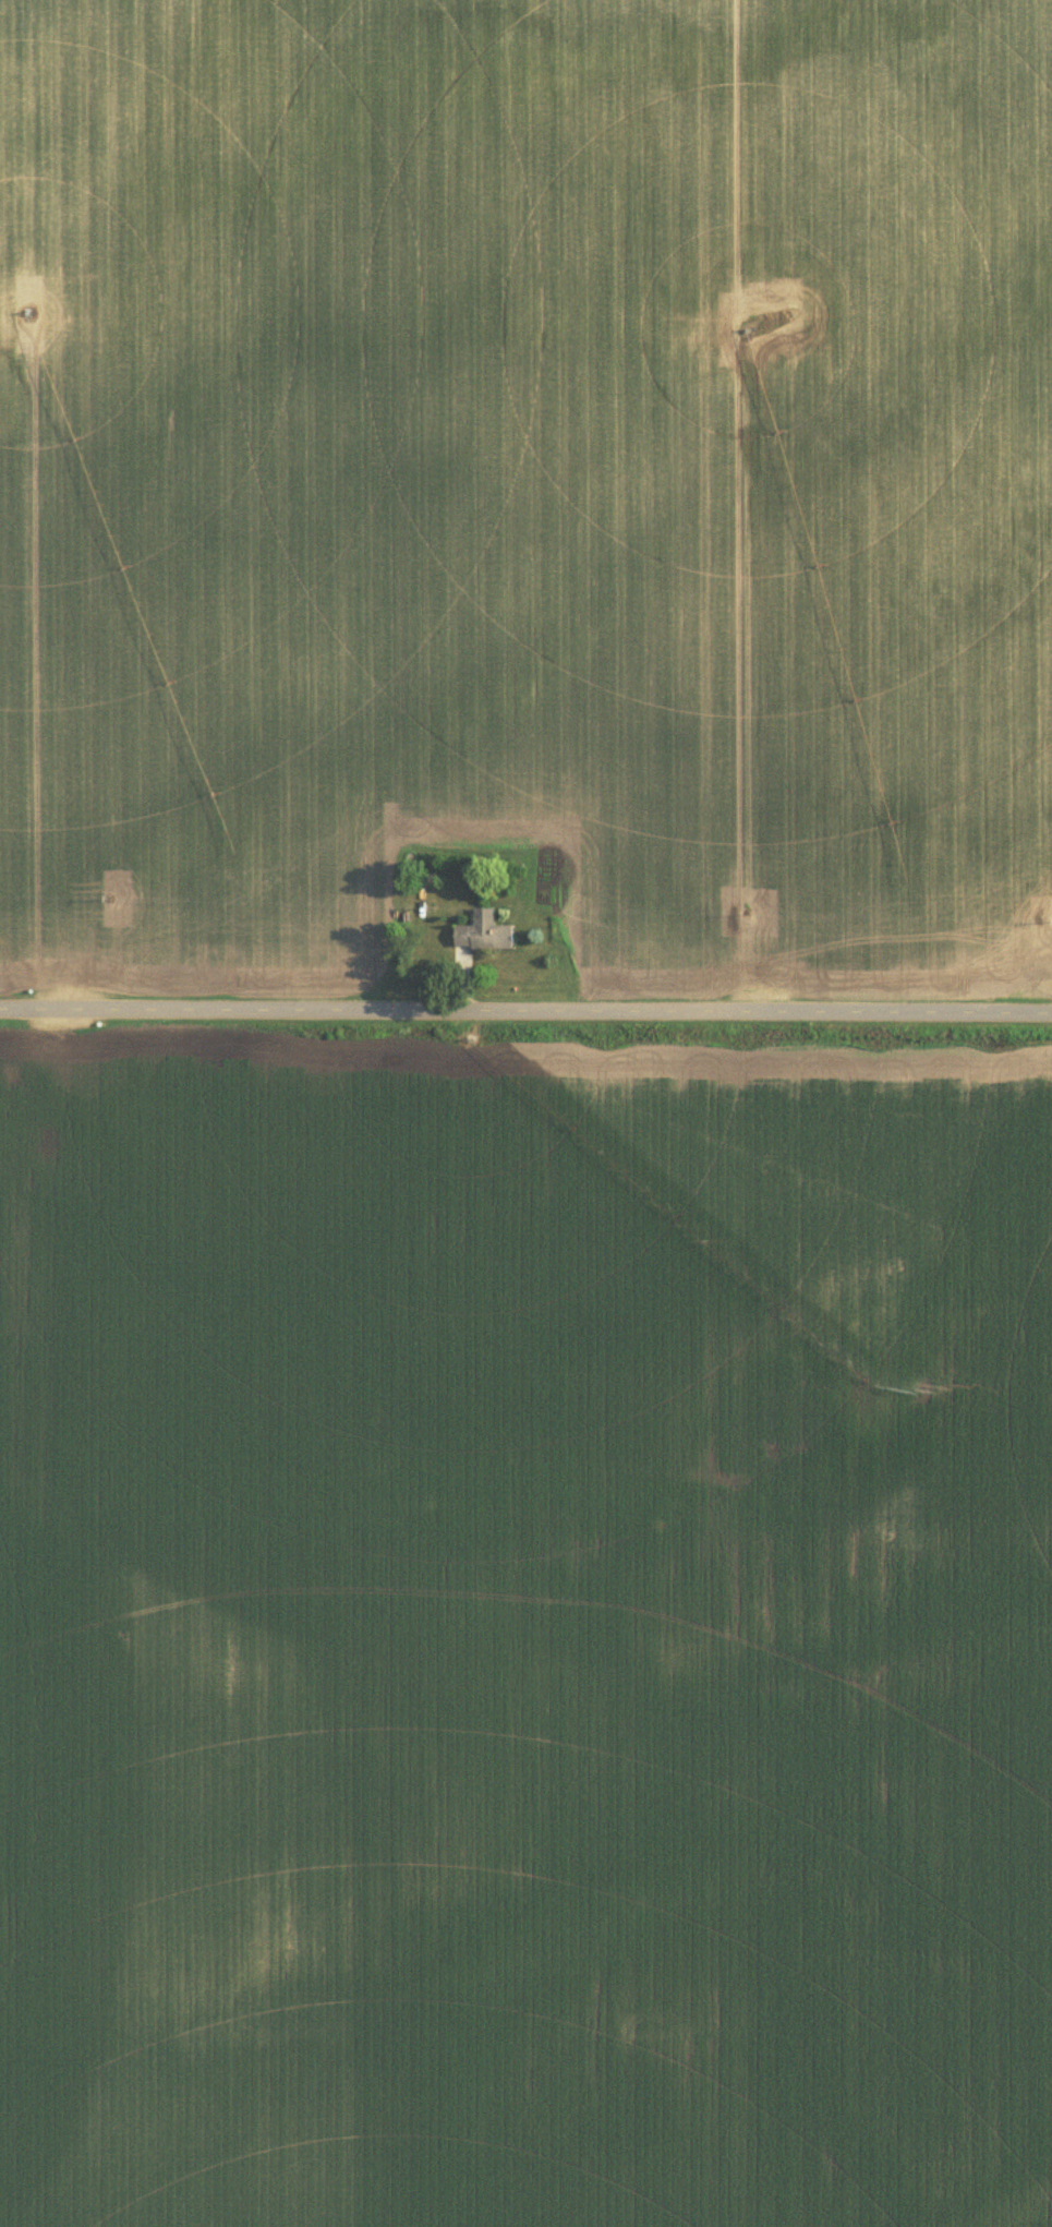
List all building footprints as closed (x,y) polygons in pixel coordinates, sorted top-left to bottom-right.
[(494,905),(474,906),(474,923),(455,923),(455,946),(513,945),(513,923),(494,923),(494,905)]
